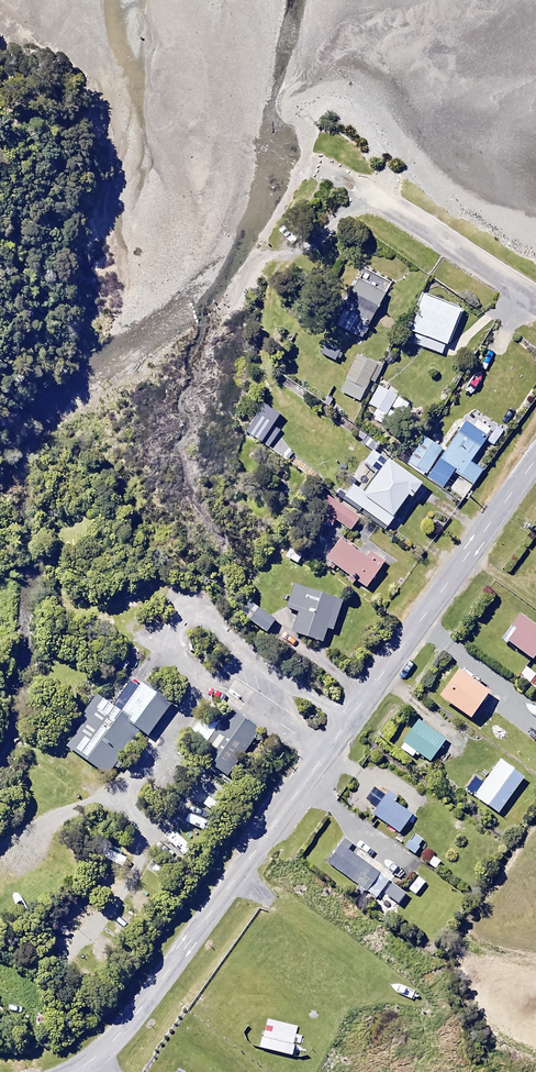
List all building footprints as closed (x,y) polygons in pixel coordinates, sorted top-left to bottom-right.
[(393,282),(362,267),(334,327),(364,342),(393,282)] [(462,309),(423,293),(408,329),(422,335),(418,345),(443,355),(462,309)] [(339,350),(325,345),(322,354),(336,359),(339,350)] [(376,364),(356,355),(339,390),(359,400),(376,364)] [(396,396),(378,385),(368,403),(385,413),(396,396)] [(495,426),(473,410),(426,477),(442,488),(450,476),(469,489),(482,470),(470,461),(495,426)] [(284,427),(265,416),(252,439),(271,450),(284,427)] [(408,464),(422,475),(442,447),(427,437),(408,464)] [(423,483),(374,448),(362,464),(377,475),(365,492),(352,483),(342,498),(385,529),(409,494),(412,497),(423,483)] [(334,501),(327,512),(350,529),(358,518),(334,501)] [(368,558),(340,538),(326,558),(367,587),(385,561),(372,552),(368,558)] [(342,601),(295,585),(287,607),(299,611),(292,632),(322,642),(327,628),(332,630),(342,601)] [(275,620),(256,605),(246,618),(265,633),(275,620)] [(520,614),(504,639),(534,659),(535,656),(535,625),(520,614)] [(525,666),(518,676),(535,688),(535,674),(525,666)] [(473,676),(461,667),(441,696),(471,718),(491,692),(471,678),(473,676)] [(139,726),(148,733),(171,702),(142,681),(120,711),(103,698),(87,720),(85,718),(66,744),(105,773),(139,726)] [(202,712),(192,728),(209,739),(204,747),(232,765),(257,727),(237,714),(235,717),(227,711),(219,723),(202,712)] [(445,739),(416,720),(401,742),(430,762),(445,739)] [(524,778),(499,760),(474,796),(499,813),(524,778)] [(216,799),(202,790),(196,799),(210,808),(216,799)] [(395,796),(387,790),(371,813),(398,831),(410,813),(392,801),(395,796)] [(356,844),(347,837),(328,863),(375,898),(389,880),(351,851),(356,844)] [(410,837),(403,846),(414,855),(421,846),(410,837)] [(424,881),(414,874),(405,887),(415,894),(424,881)] [(155,896),(144,888),(133,904),(144,912),(155,896)]
